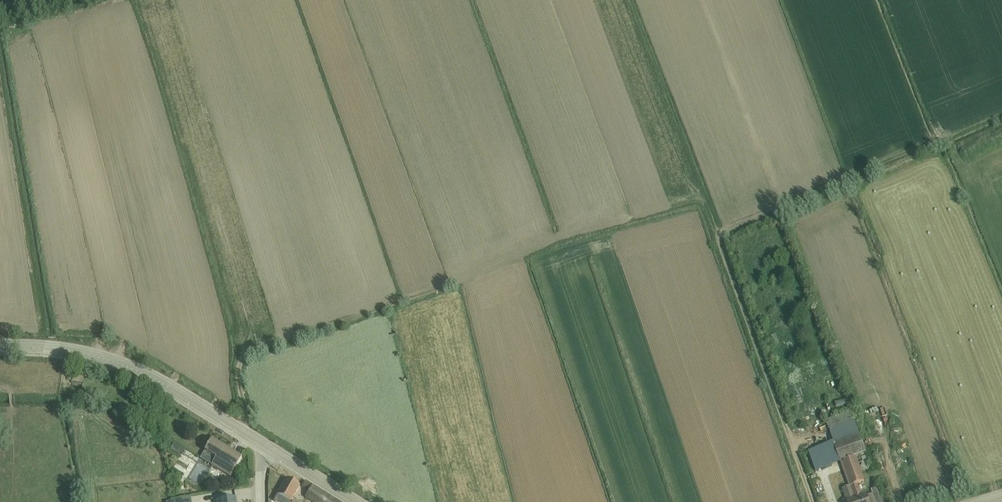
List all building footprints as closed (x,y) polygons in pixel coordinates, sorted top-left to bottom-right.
[(71,373),(70,384),(82,386),(84,375),(71,373)] [(866,497),(862,498),(858,485),(865,483),(862,474),(871,471),(865,455),(866,455),(851,413),(825,422),(833,444),(808,453),(816,474),(831,468),(830,466),(840,463),(849,489),(842,491),(847,501),(868,501),(866,497)] [(215,460),(211,467),(230,479),(241,460),(211,442),(204,454),(215,460)] [(174,446),(170,451),(180,457),(183,452),(174,446)] [(215,460),(204,454),(203,453),(199,460),(211,467),(215,460)] [(247,480),(240,481),(241,488),(248,487),(247,480)] [(276,501),(291,501),(299,488),(288,481),(285,482),(277,496),(278,497),(276,501)] [(301,489),(308,494),(304,500),(308,501),(335,501),(305,483),(301,489)] [(876,501),(884,501),(879,489),(873,491),(876,501)] [(868,501),(876,501),(873,491),(872,490),(871,490),(872,495),(866,497),(868,501)]
